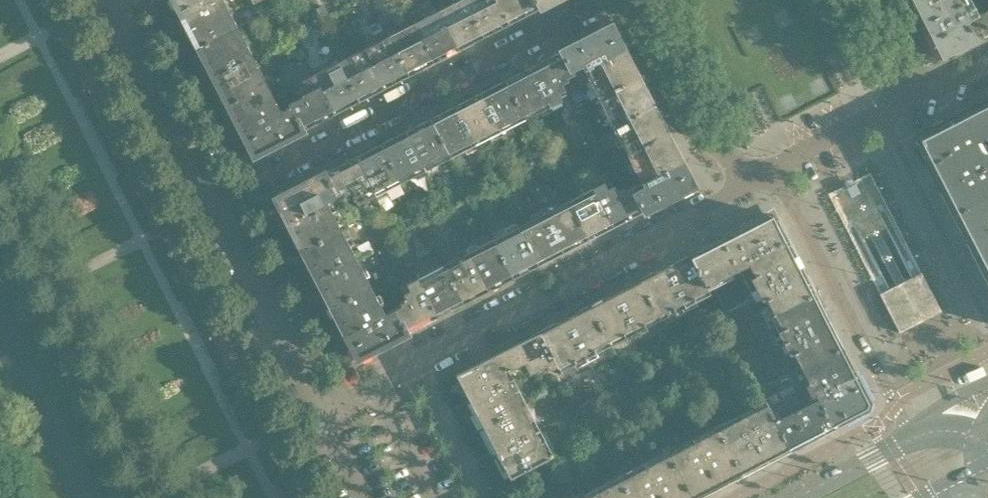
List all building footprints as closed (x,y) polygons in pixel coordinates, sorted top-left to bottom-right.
[(183,19),(220,0),(173,0),(183,19)] [(183,19),(198,48),(236,28),(221,0),(220,0),(183,19)] [(436,11),(456,51),(481,38),(462,0),(457,0),(436,11)] [(495,0),(462,0),(481,38),(508,24),(495,0)] [(508,24),(540,8),(536,0),(495,0),(508,24)] [(894,364),(972,325),(806,0),(700,0),(894,364)] [(916,11),(937,0),(911,0),(916,11)] [(916,11),(927,32),(974,8),(970,0),(968,0),(965,2),(964,0),(937,0),(916,11)] [(974,8),(927,32),(938,53),(946,55),(974,40),(965,22),(978,16),(977,14),(974,8)] [(987,9),(977,14),(978,16),(965,22),(974,40),(987,33),(987,9)] [(384,11),(369,19),(375,29),(389,21),(384,11)] [(456,51),(436,11),(411,24),(431,63),(456,51)] [(411,24),(387,37),(407,76),(431,63),(411,24)] [(236,28),(198,48),(212,76),(250,56),(236,28)] [(604,28),(561,50),(574,75),(582,70),(581,68),(621,48),(612,31),(604,28)] [(387,37),(362,50),(382,89),(407,76),(387,37)] [(621,48),(581,68),(582,70),(596,97),(636,77),(621,48)] [(362,50),(337,63),(357,102),(382,89),(362,50)] [(561,50),(529,67),(549,107),(562,100),(559,94),(565,90),(563,85),(569,82),(567,78),(574,75),(561,50)] [(250,56),(212,76),(227,104),(265,85),(250,56)] [(357,102),(337,63),(312,76),(332,115),(357,102)] [(529,67),(504,80),(524,120),(549,107),(529,67)] [(287,105),(288,106),(301,131),(332,115),(312,76),(300,82),(303,87),(297,90),(301,97),(287,105)] [(636,77),(596,97),(611,126),(651,106),(636,77)] [(504,80),(480,92),(500,132),(524,120),(504,80)] [(265,85),(227,104),(241,132),(279,112),(278,111),(265,85)] [(480,92),(453,106),(473,146),(500,132),(480,92)] [(977,138),(977,139),(987,134),(987,100),(917,137),(921,144),(918,145),(928,164),(977,138)] [(279,112),(241,132),(253,155),(301,131),(288,106),(278,111),(279,112)] [(453,106),(429,118),(449,158),(473,146),(453,106)] [(651,106),(611,126),(625,154),(665,133),(651,106)] [(429,118),(403,132),(423,171),(449,158),(429,118)] [(526,135),(531,146),(540,142),(535,131),(526,135)] [(403,132),(378,145),(398,184),(423,171),(403,132)] [(665,133),(625,154),(640,182),(679,161),(665,133)] [(928,164),(941,189),(987,165),(987,161),(977,139),(977,138),(928,164)] [(378,145),(353,157),(374,197),(398,184),(378,145)] [(353,157),(321,174),(334,197),(341,194),(343,198),(350,194),(353,199),(360,195),(364,202),(374,197),(353,157)] [(679,161),(640,182),(641,185),(634,189),(644,210),(687,188),(689,181),(679,161)] [(941,189),(953,214),(987,196),(987,165),(941,189)] [(321,174),(275,198),(287,221),(325,202),(334,197),(321,174)] [(604,181),(592,187),(613,226),(644,210),(634,189),(632,185),(625,189),(623,187),(617,190),(614,183),(607,187),(604,181)] [(613,226),(592,187),(568,200),(588,239),(613,226)] [(953,214),(966,239),(987,227),(987,196),(953,214)] [(588,239),(568,200),(543,212),(564,252),(588,239)] [(325,202),(287,221),(301,250),(340,230),(325,202)] [(564,252),(543,212),(518,226),(538,265),(564,252)] [(768,213),(731,232),(746,260),(786,239),(779,224),(774,225),(768,213)] [(518,226),(490,240),(510,279),(538,265),(518,226)] [(966,239),(987,281),(987,227),(966,239)] [(340,230),(301,250),(316,278),(354,258),(340,230)] [(731,232),(694,251),(688,254),(706,289),(712,286),(726,312),(752,299),(754,298),(750,291),(738,268),(747,263),(746,260),(731,232)] [(786,239),(746,260),(747,263),(738,268),(750,291),(800,265),(786,239)] [(510,279),(490,240),(466,252),(487,291),(510,279)] [(466,252),(441,265),(462,304),(487,291),(466,252)] [(688,254),(663,267),(684,307),(709,294),(706,289),(688,254)] [(354,258),(316,278),(330,306),(369,286),(354,258)] [(441,265),(417,278),(437,316),(462,304),(441,265)] [(800,265),(750,291),(754,298),(752,299),(755,305),(757,305),(764,317),(769,314),(813,291),(800,265)] [(663,267),(638,280),(659,320),(684,307),(663,267)] [(400,306),(392,309),(405,333),(437,316),(417,278),(407,283),(410,290),(402,294),(406,300),(399,304),(400,306)] [(638,280),(614,293),(634,332),(659,320),(638,280)] [(369,286),(330,306),(345,335),(384,315),(384,314),(369,286)] [(813,291),(769,314),(764,317),(750,325),(756,336),(761,334),(762,337),(766,335),(771,333),(777,344),(827,318),(813,291)] [(614,293),(588,306),(609,346),(634,332),(614,293)] [(588,306),(563,319),(583,358),(609,346),(588,306)] [(384,315),(345,335),(357,358),(405,333),(392,309),(384,314),(384,315)] [(777,344),(772,347),(763,351),(768,360),(775,356),(782,353),(787,363),(780,366),(773,370),(777,376),(841,344),(827,318),(777,344)] [(539,331),(556,365),(559,371),(583,358),(563,319),(539,331)] [(539,331),(497,353),(506,370),(508,370),(523,362),(529,373),(545,364),(548,369),(556,365),(539,331)] [(750,344),(734,352),(745,374),(761,365),(750,344)] [(841,344),(777,376),(771,379),(775,383),(787,406),(814,392),(855,371),(841,344)] [(497,353),(456,374),(469,400),(512,378),(508,370),(506,370),(497,353)] [(855,371),(814,392),(833,428),(868,410),(870,402),(855,371)] [(512,378),(469,400),(482,426),(525,404),(512,378)] [(775,383),(771,379),(757,386),(763,399),(790,450),(833,428),(814,392),(787,406),(775,383)] [(547,393),(543,385),(532,390),(536,398),(547,393)] [(790,450),(763,399),(738,412),(765,462),(790,450)] [(569,403),(556,409),(559,417),(572,411),(569,403)] [(525,404),(482,426),(496,452),(539,430),(525,404)] [(765,462),(738,412),(715,424),(741,474),(765,462)] [(741,474),(715,424),(691,436),(717,487),(741,474)] [(552,455),(539,430),(496,452),(509,477),(552,455)] [(691,436),(666,449),(692,497),(696,497),(717,487),(691,436)] [(666,449),(642,461),(661,497),(692,497),(666,449)] [(642,461),(618,474),(631,497),(661,497),(642,461)] [(618,474),(593,486),(600,497),(631,497),(618,474)] [(593,486),(571,497),(600,497),(593,486)]
